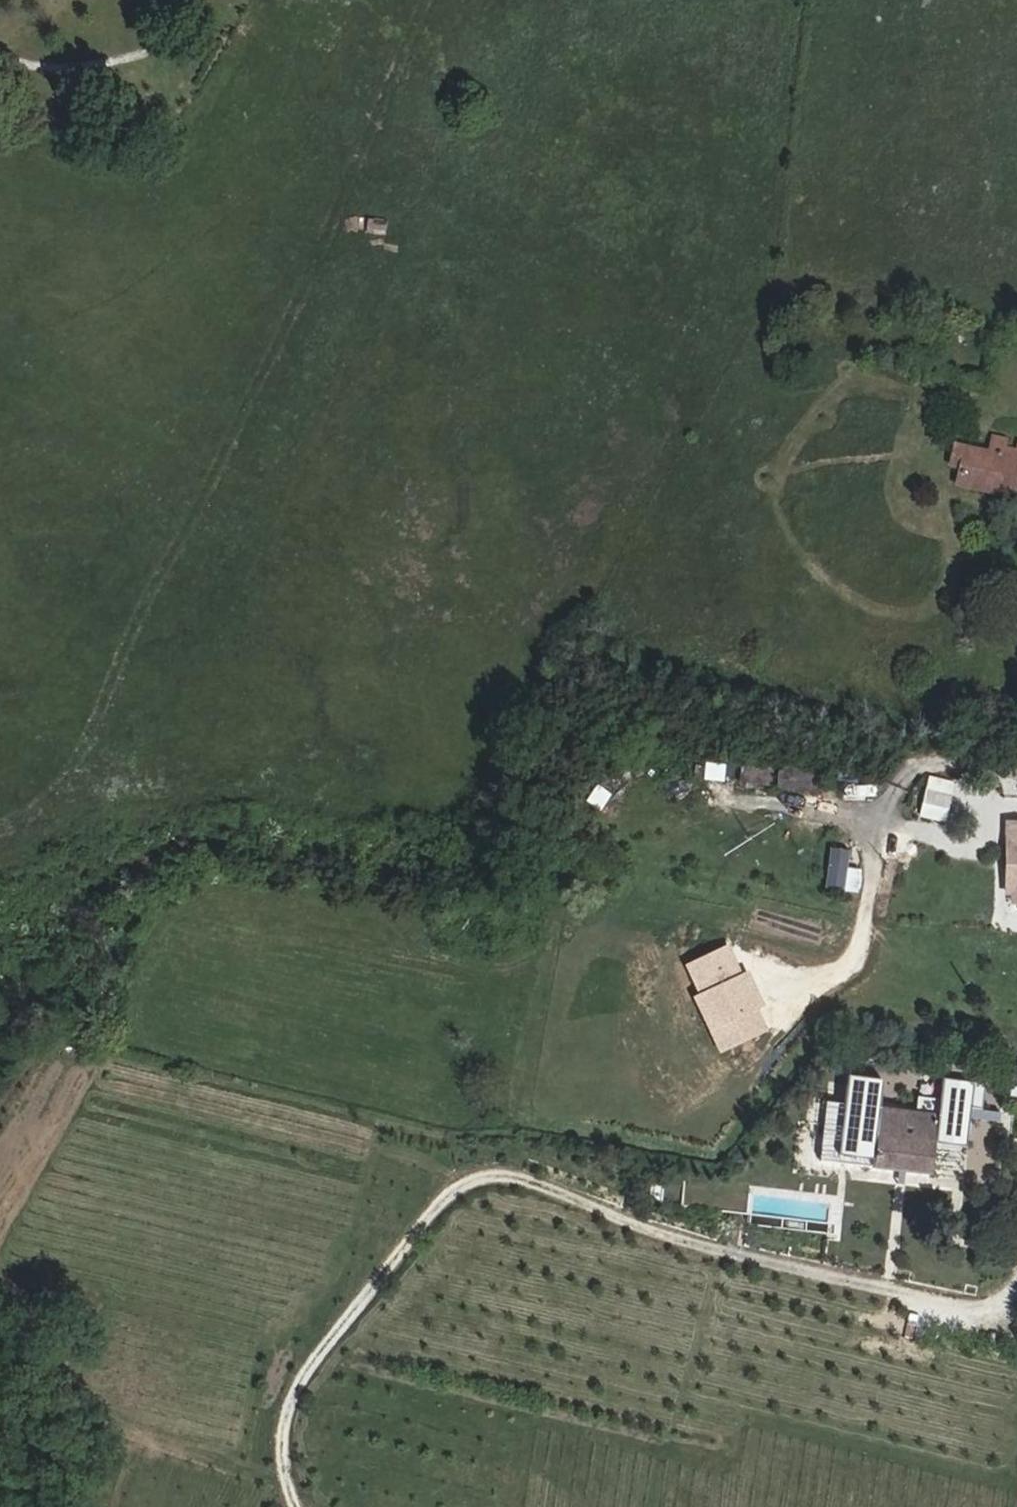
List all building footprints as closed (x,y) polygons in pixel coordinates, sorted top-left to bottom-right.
[(1010,324),(1007,341),(1016,343),(1016,325),(1010,324)] [(1016,459),(1001,456),(1003,449),(1005,441),(993,438),(989,453),(965,448),(960,467),(957,484),(1016,498),(1016,455),(1016,459)] [(960,467),(965,448),(955,446),(950,465),(960,467)] [(1016,455),(1016,452),(1003,449),(1001,456),(1016,459),(1016,455)] [(944,823),(950,797),(926,791),(920,816),(944,823)] [(1007,828),(1006,895),(1010,895),(1016,895),(1016,828),(1007,828)] [(829,845),(824,887),(859,891),(861,868),(850,866),(851,847),(829,845)] [(842,1107),(825,1105),(819,1164),(931,1176),(934,1144),(965,1148),(969,1109),(980,1110),(983,1086),(941,1081),(939,1105),(921,1103),(920,1114),(879,1110),(881,1084),(845,1080),(842,1107)]
